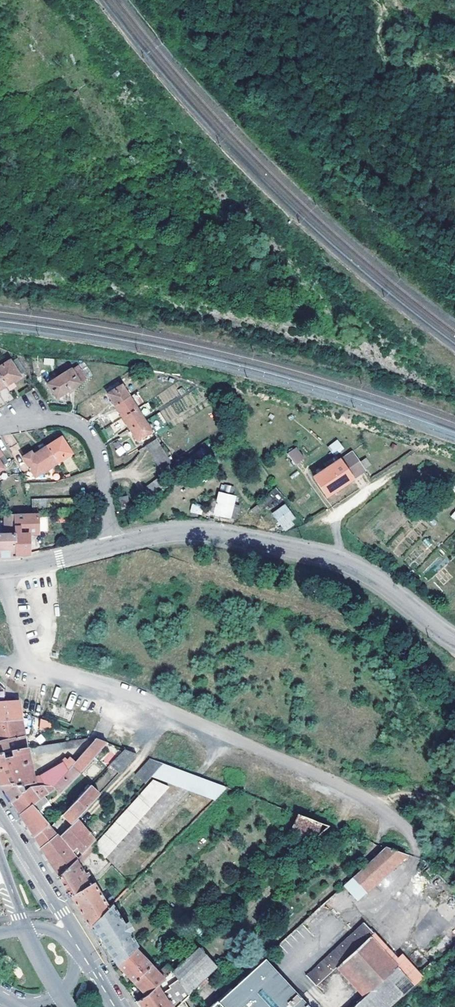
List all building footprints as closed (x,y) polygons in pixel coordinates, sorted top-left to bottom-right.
[(13,369),(20,366),(16,360),(10,364),(13,369)] [(8,361),(0,367),(0,380),(5,387),(13,383),(20,378),(18,376),(24,372),(20,366),(13,369),(10,364),(8,361)] [(76,364),(70,368),(73,373),(79,369),(76,364)] [(73,373),(70,368),(57,377),(67,391),(79,383),(86,378),(79,369),(73,373)] [(46,385),(56,399),(67,391),(57,377),(46,385)] [(122,384),(107,393),(112,400),(116,406),(130,397),(122,384)] [(119,411),(123,417),(138,408),(130,397),(116,406),(119,411)] [(127,423),(131,429),(146,420),(138,408),(123,417),(127,423)] [(138,440),(153,430),(146,420),(131,429),(135,435),(138,440)] [(102,430),(108,438),(115,433),(109,426),(102,430)] [(59,464),(73,455),(63,438),(48,448),(59,464)] [(148,450),(157,442),(155,439),(145,445),(148,450)] [(334,457),(344,450),(338,441),(328,448),(334,457)] [(152,455),(162,448),(157,442),(148,450),(152,455)] [(59,464),(48,448),(47,446),(42,449),(43,451),(34,456),(32,453),(23,458),(35,478),(44,472),(59,464)] [(200,457),(208,451),(204,446),(198,450),(200,457)] [(162,448),(152,455),(155,460),(166,453),(162,448)] [(289,457),(295,468),(304,462),(297,451),(289,457)] [(160,468),(171,460),(166,453),(155,460),(160,468)] [(326,471),(313,480),(325,499),(365,473),(352,454),(338,463),(335,459),(323,466),(326,471)] [(188,466),(194,461),(193,455),(186,459),(188,466)] [(367,457),(361,460),(364,469),(371,466),(367,457)] [(8,465),(5,459),(0,462),(0,466),(2,468),(8,465)] [(177,474),(182,470),(181,463),(174,468),(177,474)] [(170,479),(177,474),(174,468),(167,473),(170,479)] [(166,485),(157,475),(151,481),(160,491),(166,485)] [(160,491),(151,481),(144,487),(153,496),(160,491)] [(153,496),(144,487),(139,491),(147,501),(153,496)] [(227,494),(235,495),(237,489),(228,487),(227,494)] [(229,519),(235,495),(227,494),(219,493),(215,509),(209,507),(206,513),(215,516),(229,519)] [(131,506),(129,495),(120,496),(122,507),(131,506)] [(52,509),(52,497),(44,497),(45,509),(52,509)] [(59,497),(59,509),(67,509),(67,497),(59,497)] [(67,497),(67,509),(75,509),(75,497),(67,497)] [(81,505),(85,504),(85,497),(75,497),(75,509),(81,509),(81,505)] [(191,504),(190,513),(202,514),(203,504),(191,504)] [(143,510),(153,521),(158,517),(148,506),(143,510)] [(270,520),(283,535),(292,528),(289,524),(294,519),(284,508),(270,520)] [(11,512),(2,512),(2,518),(0,517),(0,560),(12,560),(12,556),(11,512)] [(11,512),(12,556),(21,555),(26,554),(26,534),(37,533),(36,512),(29,512),(11,512)] [(6,691),(0,686),(0,721),(21,719),(21,711),(19,701),(7,702),(6,691)] [(46,730),(49,722),(38,718),(35,726),(46,730)] [(22,735),(21,719),(0,721),(0,741),(22,735)] [(0,741),(0,754),(23,748),(22,735),(0,741)] [(73,746),(84,736),(25,747),(27,754),(73,746)] [(59,791),(104,741),(94,738),(73,762),(54,784),(43,786),(43,785),(31,787),(28,788),(26,790),(13,803),(15,806),(21,815),(34,806),(40,813),(45,808),(39,801),(54,787),(59,791)] [(0,754),(0,784),(2,786),(13,785),(13,786),(23,785),(29,784),(31,787),(43,785),(43,786),(54,784),(73,762),(66,756),(63,760),(61,758),(56,763),(57,765),(31,775),(23,748),(0,754)] [(118,772),(135,753),(122,748),(108,763),(118,772)] [(149,776),(161,762),(147,757),(134,774),(146,779),(149,776)] [(180,786),(191,773),(161,762),(149,776),(180,786)] [(105,793),(117,778),(107,770),(95,784),(105,793)] [(180,786),(187,789),(200,776),(199,776),(191,773),(180,786)] [(187,789),(214,799),(226,786),(200,776),(187,789)] [(151,780),(96,844),(97,845),(106,857),(166,785),(151,780)] [(13,785),(2,786),(4,789),(6,793),(13,803),(26,790),(23,785),(13,786),(13,785)] [(89,785),(85,788),(95,797),(98,794),(89,785)] [(95,797),(85,788),(61,815),(71,824),(82,811),(95,797)] [(21,815),(34,835),(49,823),(40,813),(34,806),(21,815)] [(93,841),(98,836),(82,811),(71,824),(68,827),(83,852),(93,841)] [(315,839),(330,824),(295,811),(288,829),(315,839)] [(58,833),(49,823),(34,835),(42,848),(59,836),(58,833)] [(342,837),(331,825),(321,835),(331,847),(342,837)] [(59,836),(42,848),(44,851),(57,873),(59,877),(76,860),(77,859),(61,834),(59,836)] [(366,852),(370,839),(362,836),(358,850),(366,852)] [(97,845),(96,844),(93,841),(83,852),(78,859),(81,860),(86,858),(97,845)] [(388,847),(346,884),(358,900),(408,853),(388,847)] [(76,860),(59,877),(66,888),(72,898),(91,884),(86,877),(89,875),(88,873),(85,875),(76,860)] [(92,925),(108,908),(93,883),(91,884),(72,898),(74,902),(90,928),(92,925)] [(108,908),(92,925),(117,965),(135,947),(137,946),(129,932),(132,930),(127,922),(124,924),(112,905),(108,908)] [(353,1006),(391,1006),(437,964),(435,962),(423,973),(406,953),(400,958),(396,953),(393,955),(374,935),(378,931),(369,921),(312,973),(321,983),(341,964),(368,994),(353,1006)] [(287,954),(309,932),(301,924),(279,945),(287,954)] [(135,983),(152,965),(135,947),(117,965),(135,983)] [(217,1003),(220,1006),(306,1006),(263,961),(217,1003)] [(159,971),(165,978),(176,969),(170,962),(159,971)] [(135,983),(147,995),(165,978),(159,971),(152,965),(135,983)] [(137,1002),(140,1006),(175,1006),(207,978),(195,965),(183,976),(176,969),(165,978),(147,995),(137,1002)]
